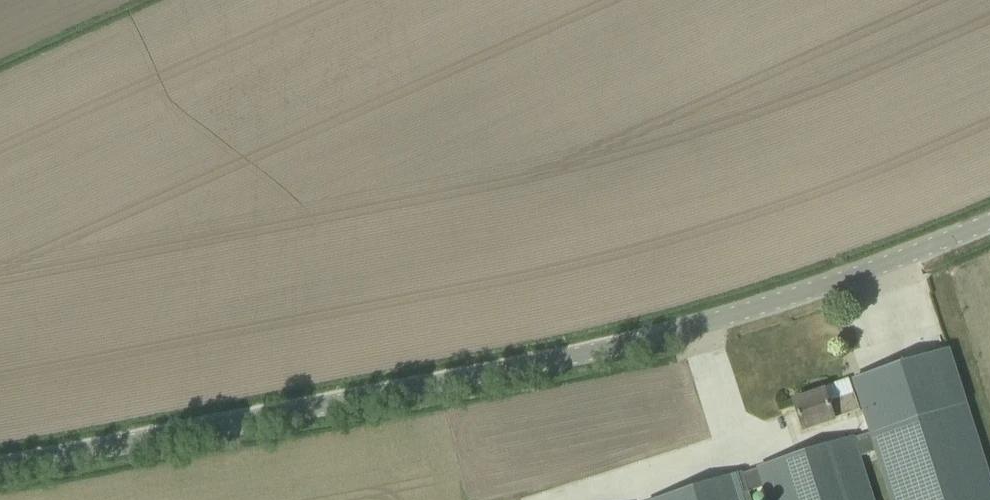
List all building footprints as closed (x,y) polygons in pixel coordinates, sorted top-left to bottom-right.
[(858,457),(875,452),(891,499),(989,499),(989,479),(949,349),(854,379),(871,433),(852,439),(852,438),(757,468),(757,469),(741,474),(741,473),(656,499),(749,499),(747,492),(763,487),(767,499),(871,499),(858,457)] [(803,430),(860,412),(861,411),(855,393),(828,402),(825,391),(794,401),(803,430)]
